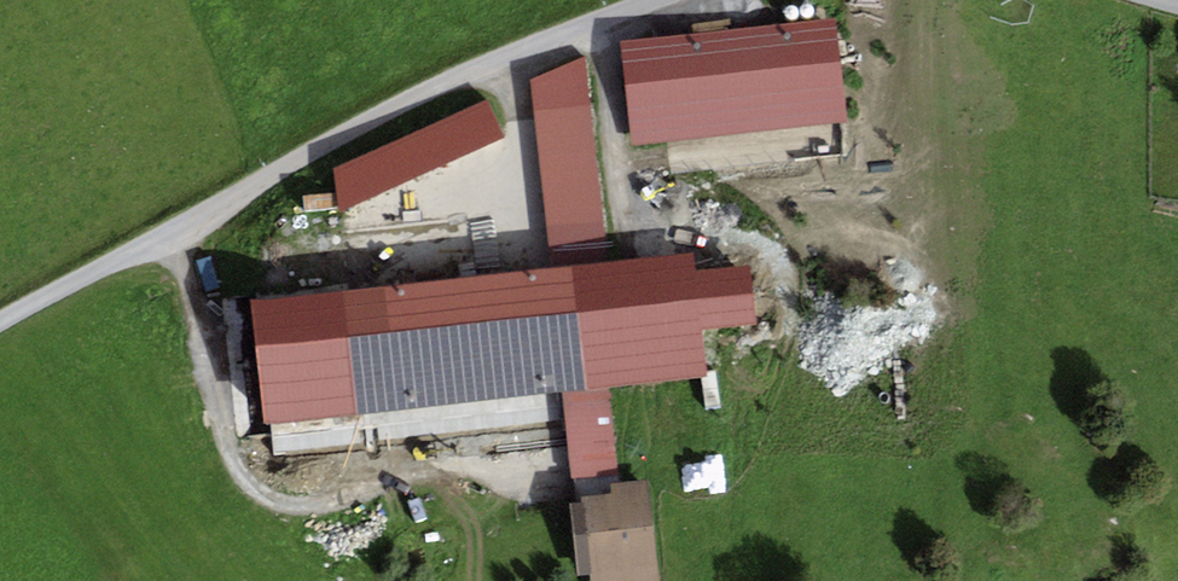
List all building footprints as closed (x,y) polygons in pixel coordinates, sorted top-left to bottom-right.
[(837,20),(622,40),(632,140),(846,120),(837,20)] [(554,268),(609,262),(584,54),(532,79),(554,268)] [(333,167),(339,214),(503,137),(487,100),(333,167)] [(554,268),(250,301),(263,425),(562,393),(610,387),(711,376),(705,327),(756,321),(750,265),(699,271),(697,252),(609,262),(554,268)] [(610,387),(562,393),(571,479),(618,472),(610,387)] [(646,480),(611,484),(612,492),(582,496),(583,503),(592,575),(592,580),(659,580),(646,480)] [(578,577),(592,575),(583,503),(569,505),(578,577)]
